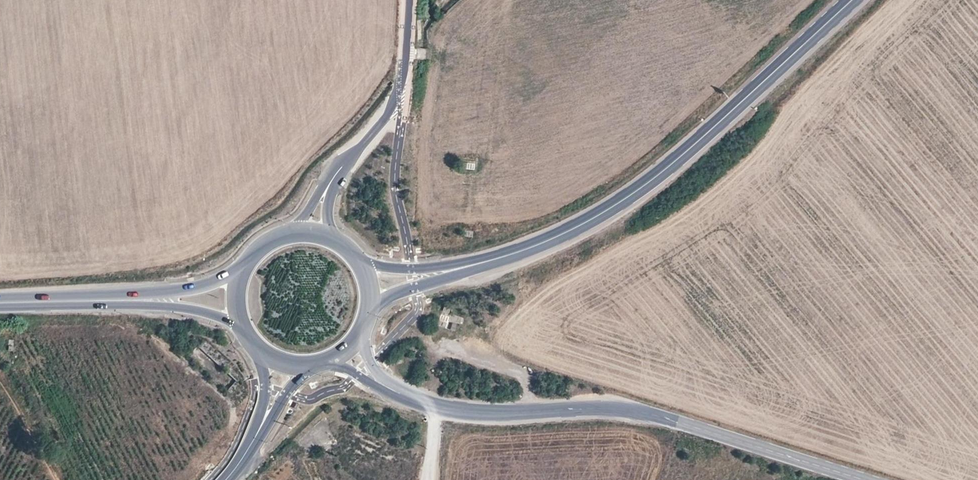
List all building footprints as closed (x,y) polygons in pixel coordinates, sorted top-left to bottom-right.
[(450,315),(453,307),(446,304),(437,327),(455,334),(458,325),(461,326),(463,320),(450,315)]
